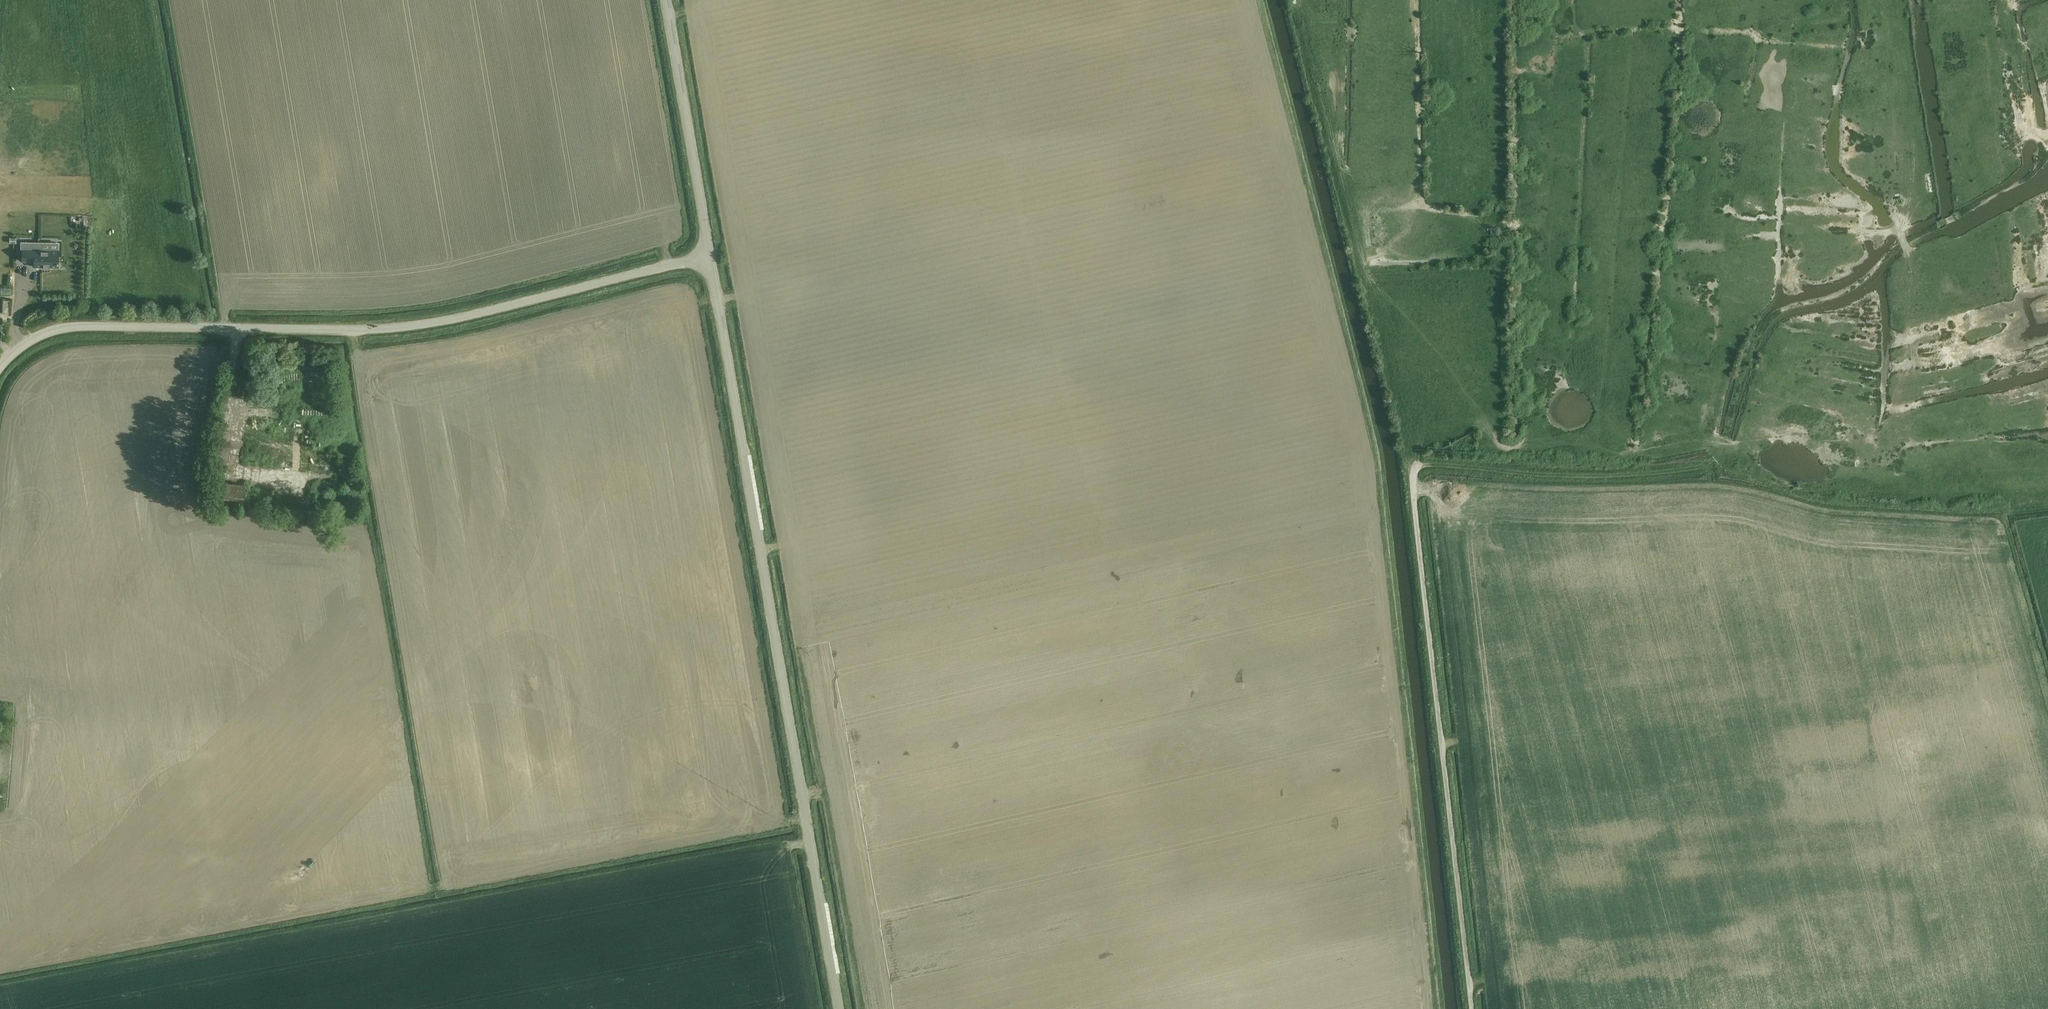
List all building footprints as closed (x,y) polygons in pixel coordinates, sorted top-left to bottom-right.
[(38,242),(21,242),(21,248),(22,248),(22,261),(34,261),(34,266),(43,266),(43,267),(44,267),(44,266),(48,266),(48,267),(49,267),(58,267),(58,249),(38,249),(38,242)] [(215,503),(242,507),(245,484),(218,481),(215,503)]
